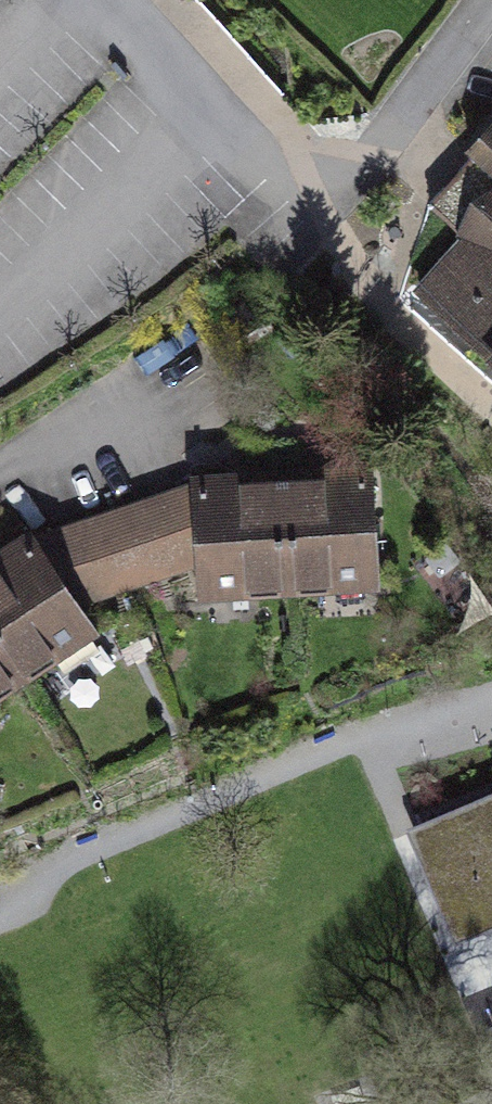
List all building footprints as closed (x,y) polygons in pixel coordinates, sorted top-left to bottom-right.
[(491,352),(491,108),(464,138),(477,150),(434,196),(402,273),(491,352)] [(287,583),(371,579),(366,472),(282,477),(287,583)] [(203,588),(287,583),(282,477),(197,481),(202,564),(203,588)] [(197,481),(30,539),(72,602),(202,564),(197,481)] [(90,629),(72,602),(30,539),(0,559),(0,641),(22,674),(90,629)] [(22,674),(0,641),(0,688),(22,674)] [(412,833),(455,934),(491,919),(491,799),(412,833)]
